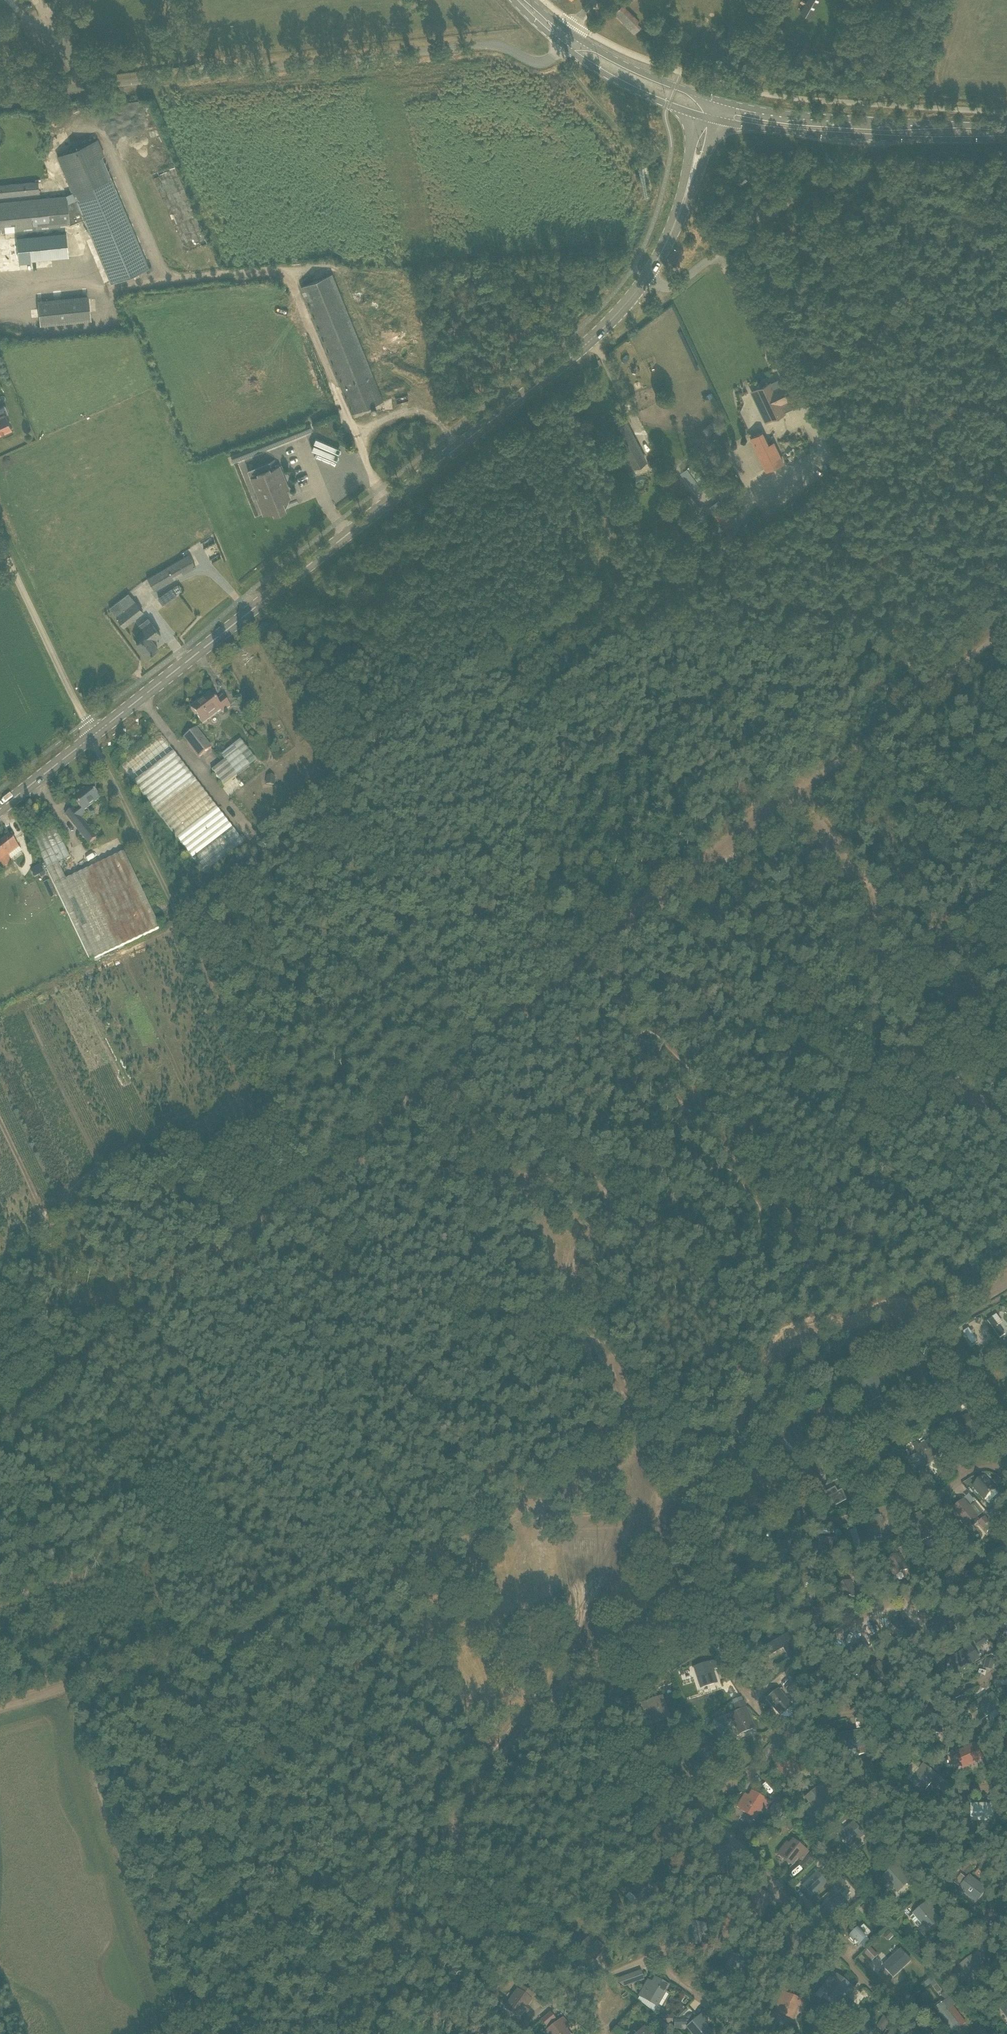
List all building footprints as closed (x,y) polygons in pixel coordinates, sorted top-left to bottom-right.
[(800,12),(811,18),(822,0),(807,0),(800,12)] [(683,45),(691,36),(685,30),(677,40),(683,45)] [(76,199),(68,202),(70,225),(83,219),(111,283),(146,269),(148,272),(153,270),(97,139),(58,155),(64,169),(61,171),(64,176),(65,176),(73,193),(76,199)] [(39,192),(38,181),(0,185),(0,196),(39,192)] [(70,225),(68,202),(67,196),(0,203),(0,232),(70,225)] [(16,238),(19,263),(69,257),(66,232),(16,238)] [(302,288),(352,413),(383,401),(333,275),(302,288)] [(88,295),(87,296),(86,286),(82,286),(83,296),(42,300),(41,293),(41,291),(37,291),(41,326),(92,320),(88,295)] [(768,411),(762,413),(766,422),(785,413),(785,412),(793,408),(789,400),(790,399),(783,385),(774,389),(771,382),(757,388),(757,389),(752,391),(757,403),(763,400),(768,411)] [(11,429),(5,415),(0,417),(0,434),(11,429)] [(617,452),(626,470),(645,460),(626,423),(613,429),(623,448),(617,452)] [(751,438),(767,471),(783,463),(774,442),(768,445),(762,432),(751,438)] [(689,459),(678,467),(694,487),(699,483),(700,484),(706,479),(689,459)] [(257,499),(263,514),(272,511),(274,513),(286,509),(284,504),(285,499),(290,498),(287,490),(289,489),(279,466),(270,470),(269,467),(257,472),(259,475),(251,478),(259,498),(257,499)] [(188,554),(147,578),(154,590),(196,566),(188,554)] [(177,595),(176,594),(181,591),(176,585),(172,588),(158,598),(163,605),(177,595)] [(143,613),(133,599),(125,606),(120,600),(110,608),(125,627),(143,613)] [(147,634),(136,643),(146,655),(157,647),(153,641),(161,635),(150,621),(142,627),(147,634)] [(199,702),(191,708),(203,723),(220,710),(222,712),(230,706),(223,697),(216,702),(210,694),(209,694),(211,696),(200,704),(199,702)] [(196,728),(183,738),(199,757),(211,748),(196,728)] [(204,792),(161,737),(122,767),(164,822),(204,792)] [(224,786),(256,761),(240,740),(221,755),(224,760),(212,770),(224,786)] [(79,816),(83,812),(100,799),(90,786),(73,799),(79,807),(75,811),(73,809),(66,814),(88,844),(95,839),(79,816)] [(244,843),(204,792),(164,822),(204,874),(244,843)] [(37,849),(48,874),(90,963),(160,929),(124,852),(66,879),(59,864),(70,858),(61,838),(57,829),(33,840),(37,849)] [(18,847),(9,835),(0,842),(0,870),(13,861),(12,860),(22,852),(18,847)] [(992,1329),(1002,1322),(996,1314),(986,1321),(992,1329)] [(985,1326),(979,1330),(984,1342),(991,1339),(985,1326)] [(963,1332),(972,1344),(976,1340),(967,1329),(963,1332)] [(949,1421),(961,1439),(976,1429),(966,1414),(956,1422),(953,1418),(949,1421)] [(793,1451),(804,1441),(793,1429),(790,1432),(787,1428),(776,1439),(779,1442),(783,1439),(793,1451)] [(912,1445),(918,1455),(911,1459),(918,1470),(924,1467),(923,1463),(939,1454),(930,1439),(919,1446),(916,1442),(912,1445)] [(865,1467),(861,1461),(855,1465),(858,1471),(865,1467)] [(853,1474),(849,1468),(845,1471),(848,1477),(853,1474)] [(871,1477),(866,1479),(874,1492),(878,1490),(876,1486),(885,1480),(877,1468),(869,1473),(871,1477)] [(984,1498),(995,1488),(985,1477),(974,1487),(984,1498)] [(836,1488),(822,1495),(825,1500),(829,1497),(834,1506),(847,1499),(842,1490),(838,1493),(836,1488)] [(966,1525),(977,1516),(964,1500),(953,1509),(966,1525)] [(993,1509),(988,1513),(993,1518),(997,1514),(993,1509)] [(914,1530),(911,1524),(905,1527),(908,1533),(914,1530)] [(939,1531),(943,1541),(951,1537),(947,1528),(939,1531)] [(865,1529),(852,1533),(857,1552),(871,1549),(865,1529)] [(826,1540),(820,1539),(818,1553),(832,1555),(835,1538),(827,1537),(826,1540)] [(911,1543),(908,1537),(900,1540),(903,1546),(911,1543)] [(776,1557),(790,1557),(791,1541),(783,1540),(783,1543),(776,1543),(776,1557)] [(895,1575),(908,1568),(899,1554),(886,1560),(895,1575)] [(749,1559),(746,1560),(745,1558),(732,1564),(734,1569),(738,1567),(742,1576),(756,1570),(752,1561),(750,1562),(749,1559)] [(961,1588),(975,1587),(973,1573),(960,1575),(961,1588)] [(845,1602),(858,1595),(851,1581),(837,1588),(845,1602)] [(783,1605),(777,1591),(763,1597),(765,1601),(770,1599),(774,1609),(783,1605)] [(557,1611),(565,1610),(562,1594),(554,1595),(557,1611)] [(905,1615),(886,1628),(892,1638),(911,1625),(905,1615)] [(781,1631),(761,1642),(768,1655),(789,1644),(781,1631)] [(979,1649),(987,1643),(982,1636),(974,1642),(979,1649)] [(792,1648),(785,1651),(790,1659),(796,1656),(792,1648)] [(716,1668),(714,1662),(694,1668),(700,1687),(715,1682),(711,1669),(716,1668)] [(818,1691),(830,1684),(823,1671),(810,1679),(818,1691)] [(778,1691),(768,1700),(780,1715),(781,1715),(784,1718),(789,1718),(793,1715),(793,1710),(791,1707),(791,1706),(778,1691)] [(800,1694),(795,1698),(804,1710),(810,1706),(800,1694)] [(652,1723),(669,1717),(662,1695),(640,1703),(643,1711),(646,1709),(647,1712),(648,1711),(652,1723)] [(687,1706),(695,1711),(700,1701),(692,1697),(687,1706)] [(755,1728),(746,1707),(725,1716),(728,1724),(731,1722),(732,1724),(733,1724),(738,1735),(755,1728)] [(927,1734),(942,1732),(940,1717),(925,1719),(927,1734)] [(965,1739),(974,1731),(967,1723),(958,1731),(965,1739)] [(982,1760),(975,1745),(970,1747),(970,1749),(957,1754),(963,1768),(982,1760)] [(710,1770),(705,1751),(686,1755),(688,1761),(692,1760),(695,1773),(710,1770)] [(937,1788),(943,1781),(924,1765),(911,1781),(923,1791),(930,1783),(937,1788)] [(827,1793),(821,1785),(805,1799),(808,1803),(804,1807),(809,1812),(808,1812),(812,1818),(830,1804),(823,1796),(827,1793)] [(766,1808),(769,1803),(753,1792),(750,1797),(745,1795),(738,1806),(755,1817),(762,1805),(766,1808)] [(977,1822),(977,1829),(987,1829),(987,1822),(994,1822),(994,1803),(970,1804),(971,1822),(977,1822)] [(837,1832),(849,1846),(863,1834),(854,1823),(844,1831),(842,1828),(837,1832)] [(777,1854),(793,1866),(799,1858),(802,1861),(809,1852),(792,1839),(789,1844),(787,1842),(777,1854)] [(884,1877),(897,1891),(909,1881),(900,1871),(903,1868),(899,1863),(884,1877)] [(803,1887),(813,1897),(827,1882),(817,1872),(803,1887)] [(961,1889),(977,1902),(986,1890),(970,1878),(961,1889)] [(665,1881),(657,1887),(663,1894),(671,1888),(665,1881)] [(773,1898),(756,1891),(749,1908),(761,1914),(766,1902),(771,1904),(773,1898)] [(849,1906),(839,1895),(824,1908),(834,1919),(849,1906)] [(934,1906),(930,1901),(914,1914),(915,1915),(911,1918),(919,1927),(922,1924),(926,1929),(938,1919),(930,1909),(934,1906)] [(645,1918),(640,1923),(645,1928),(650,1923),(645,1918)] [(698,1944),(702,1924),(687,1922),(684,1941),(698,1944)] [(867,1938),(858,1929),(849,1938),(858,1947),(867,1938)] [(889,1940),(893,1936),(889,1932),(885,1936),(889,1940)] [(564,1934),(559,1940),(565,1945),(570,1939),(564,1934)] [(864,1953),(870,1960),(876,1953),(870,1947),(864,1953)] [(911,1961),(901,1950),(883,1967),(893,1977),(911,1961)] [(981,1958),(978,1953),(960,1966),(972,1981),(985,1971),(977,1961),(981,1958)] [(739,1978),(746,1960),(732,1955),(726,1973),(739,1978)] [(620,1988),(637,1982),(634,1972),(617,1978),(620,1988)] [(833,1981),(830,1978),(822,1989),(838,2003),(845,1994),(846,1995),(852,1987),(837,1976),(833,1981)] [(921,1992),(931,2007),(939,2001),(928,1986),(934,1982),(931,1978),(923,1983),(927,1988),(921,1992)] [(667,1988),(655,1980),(652,1986),(647,1983),(640,1996),(661,2007),(668,1995),(664,1993),(667,1988)] [(519,1992),(517,1991),(506,2007),(519,2017),(531,2001),(529,2000),(532,1995),(521,1988),(519,1992)] [(804,2001),(782,1992),(775,2011),(792,2018),(796,2008),(801,2010),(804,2001)] [(936,2009),(953,2032),(966,2023),(954,2006),(957,2004),(945,1992),(941,1995),(947,2001),(936,2009)] [(489,2000),(496,2002),(498,1996),(491,1994),(489,2000)] [(652,2019),(656,2022),(659,2018),(645,2008),(641,2013),(651,2020),(652,2019)] [(669,2024),(675,2016),(672,2014),(670,2016),(666,2017),(663,2014),(661,2018),(669,2024)] [(687,2028),(693,2033),(710,2033),(711,2033),(702,2023),(706,2020),(702,2015),(687,2028)] [(883,2031),(890,2021),(884,2017),(877,2027),(883,2031)] [(564,2030),(568,2027),(563,2020),(546,2033),(547,2033),(567,2033),(564,2030)] [(676,2031),(668,2025),(661,2033),(674,2033),(676,2031)]
